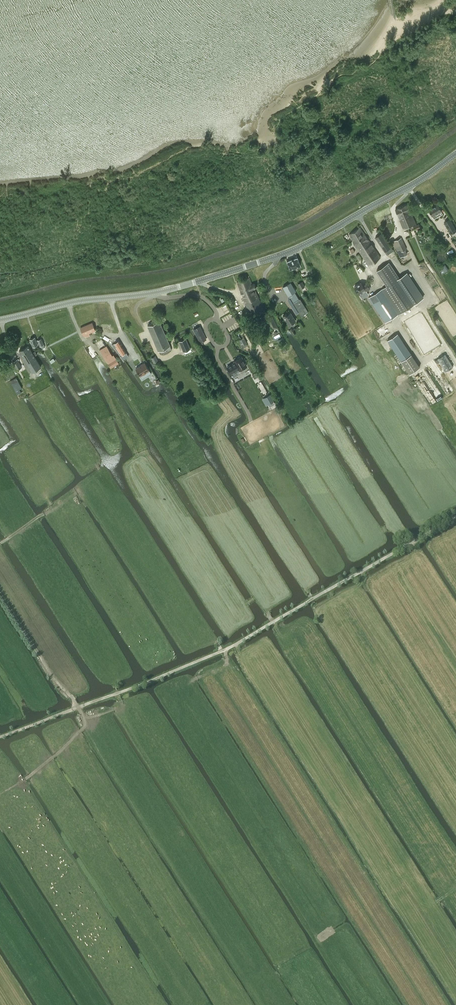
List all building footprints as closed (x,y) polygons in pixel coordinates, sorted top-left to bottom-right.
[(403,228),(416,223),(407,204),(395,209),(403,228)] [(429,209),(432,215),(433,215),(434,218),(442,213),(441,210),(438,204),(429,209)] [(455,230),(450,220),(445,223),(451,233),(455,230)] [(361,227),(349,234),(354,241),(366,234),(361,227)] [(385,251),(390,247),(381,233),(376,237),(385,251)] [(366,234),(354,241),(366,261),(368,265),(381,257),(369,239),(366,234)] [(406,249),(406,248),(401,237),(393,241),(395,247),(398,245),(400,251),(401,251),(403,254),(407,252),(406,249)] [(290,267),(300,264),(297,256),(287,260),(290,267)] [(377,270),(387,285),(399,277),(390,262),(377,270)] [(437,266),(442,273),(448,269),(444,262),(437,266)] [(382,288),(399,313),(416,302),(423,297),(424,297),(407,272),(399,277),(387,285),(382,288)] [(250,277),(237,282),(250,312),(253,310),(255,315),(265,311),(255,288),(257,287),(255,283),(253,284),(250,277)] [(367,290),(370,288),(366,282),(363,284),(361,281),(354,286),(359,294),(366,289),(367,290)] [(283,286),(293,302),(298,299),(293,292),(296,290),(291,282),(283,286)] [(382,288),(369,297),(385,322),(399,313),(382,288)] [(298,299),(293,302),(299,312),(302,316),(308,312),(305,308),(300,298),(298,299)] [(289,324),(296,320),(293,315),(292,316),(290,313),(287,314),(286,313),(286,314),(283,316),(289,324)] [(273,316),(267,318),(272,330),(278,328),(273,316)] [(158,350),(170,345),(159,320),(148,325),(158,350)] [(89,332),(95,330),(92,322),(81,327),(84,335),(85,334),(86,337),(89,335),(89,332)] [(200,326),(194,329),(197,335),(203,333),(200,326)] [(409,373),(420,367),(398,333),(388,340),(409,373)] [(45,347),(44,344),(42,338),(36,340),(35,337),(30,339),(33,346),(38,344),(38,343),(39,342),(40,345),(41,345),(42,348),(45,347)] [(179,341),(184,351),(190,348),(186,338),(179,341)] [(119,340),(114,343),(112,344),(120,356),(120,355),(126,352),(119,340)] [(33,371),(41,366),(35,356),(37,354),(35,351),(33,352),(28,345),(20,350),(33,371)] [(119,363),(116,359),(114,354),(112,355),(107,345),(100,350),(111,368),(119,363)] [(453,366),(445,354),(438,359),(445,371),(453,366)] [(227,367),(231,373),(237,370),(236,370),(239,368),(239,370),(242,369),(243,369),(244,368),(244,367),(246,366),(245,363),(245,362),(244,360),(243,360),(241,357),(240,357),(239,356),(238,358),(238,359),(234,361),(235,363),(233,364),(233,363),(227,367)] [(17,359),(13,361),(17,369),(22,367),(17,359)] [(145,363),(136,368),(140,375),(149,370),(145,363)] [(269,394),(264,397),(265,400),(268,404),(273,401),(271,396),(270,394),(269,394)]
